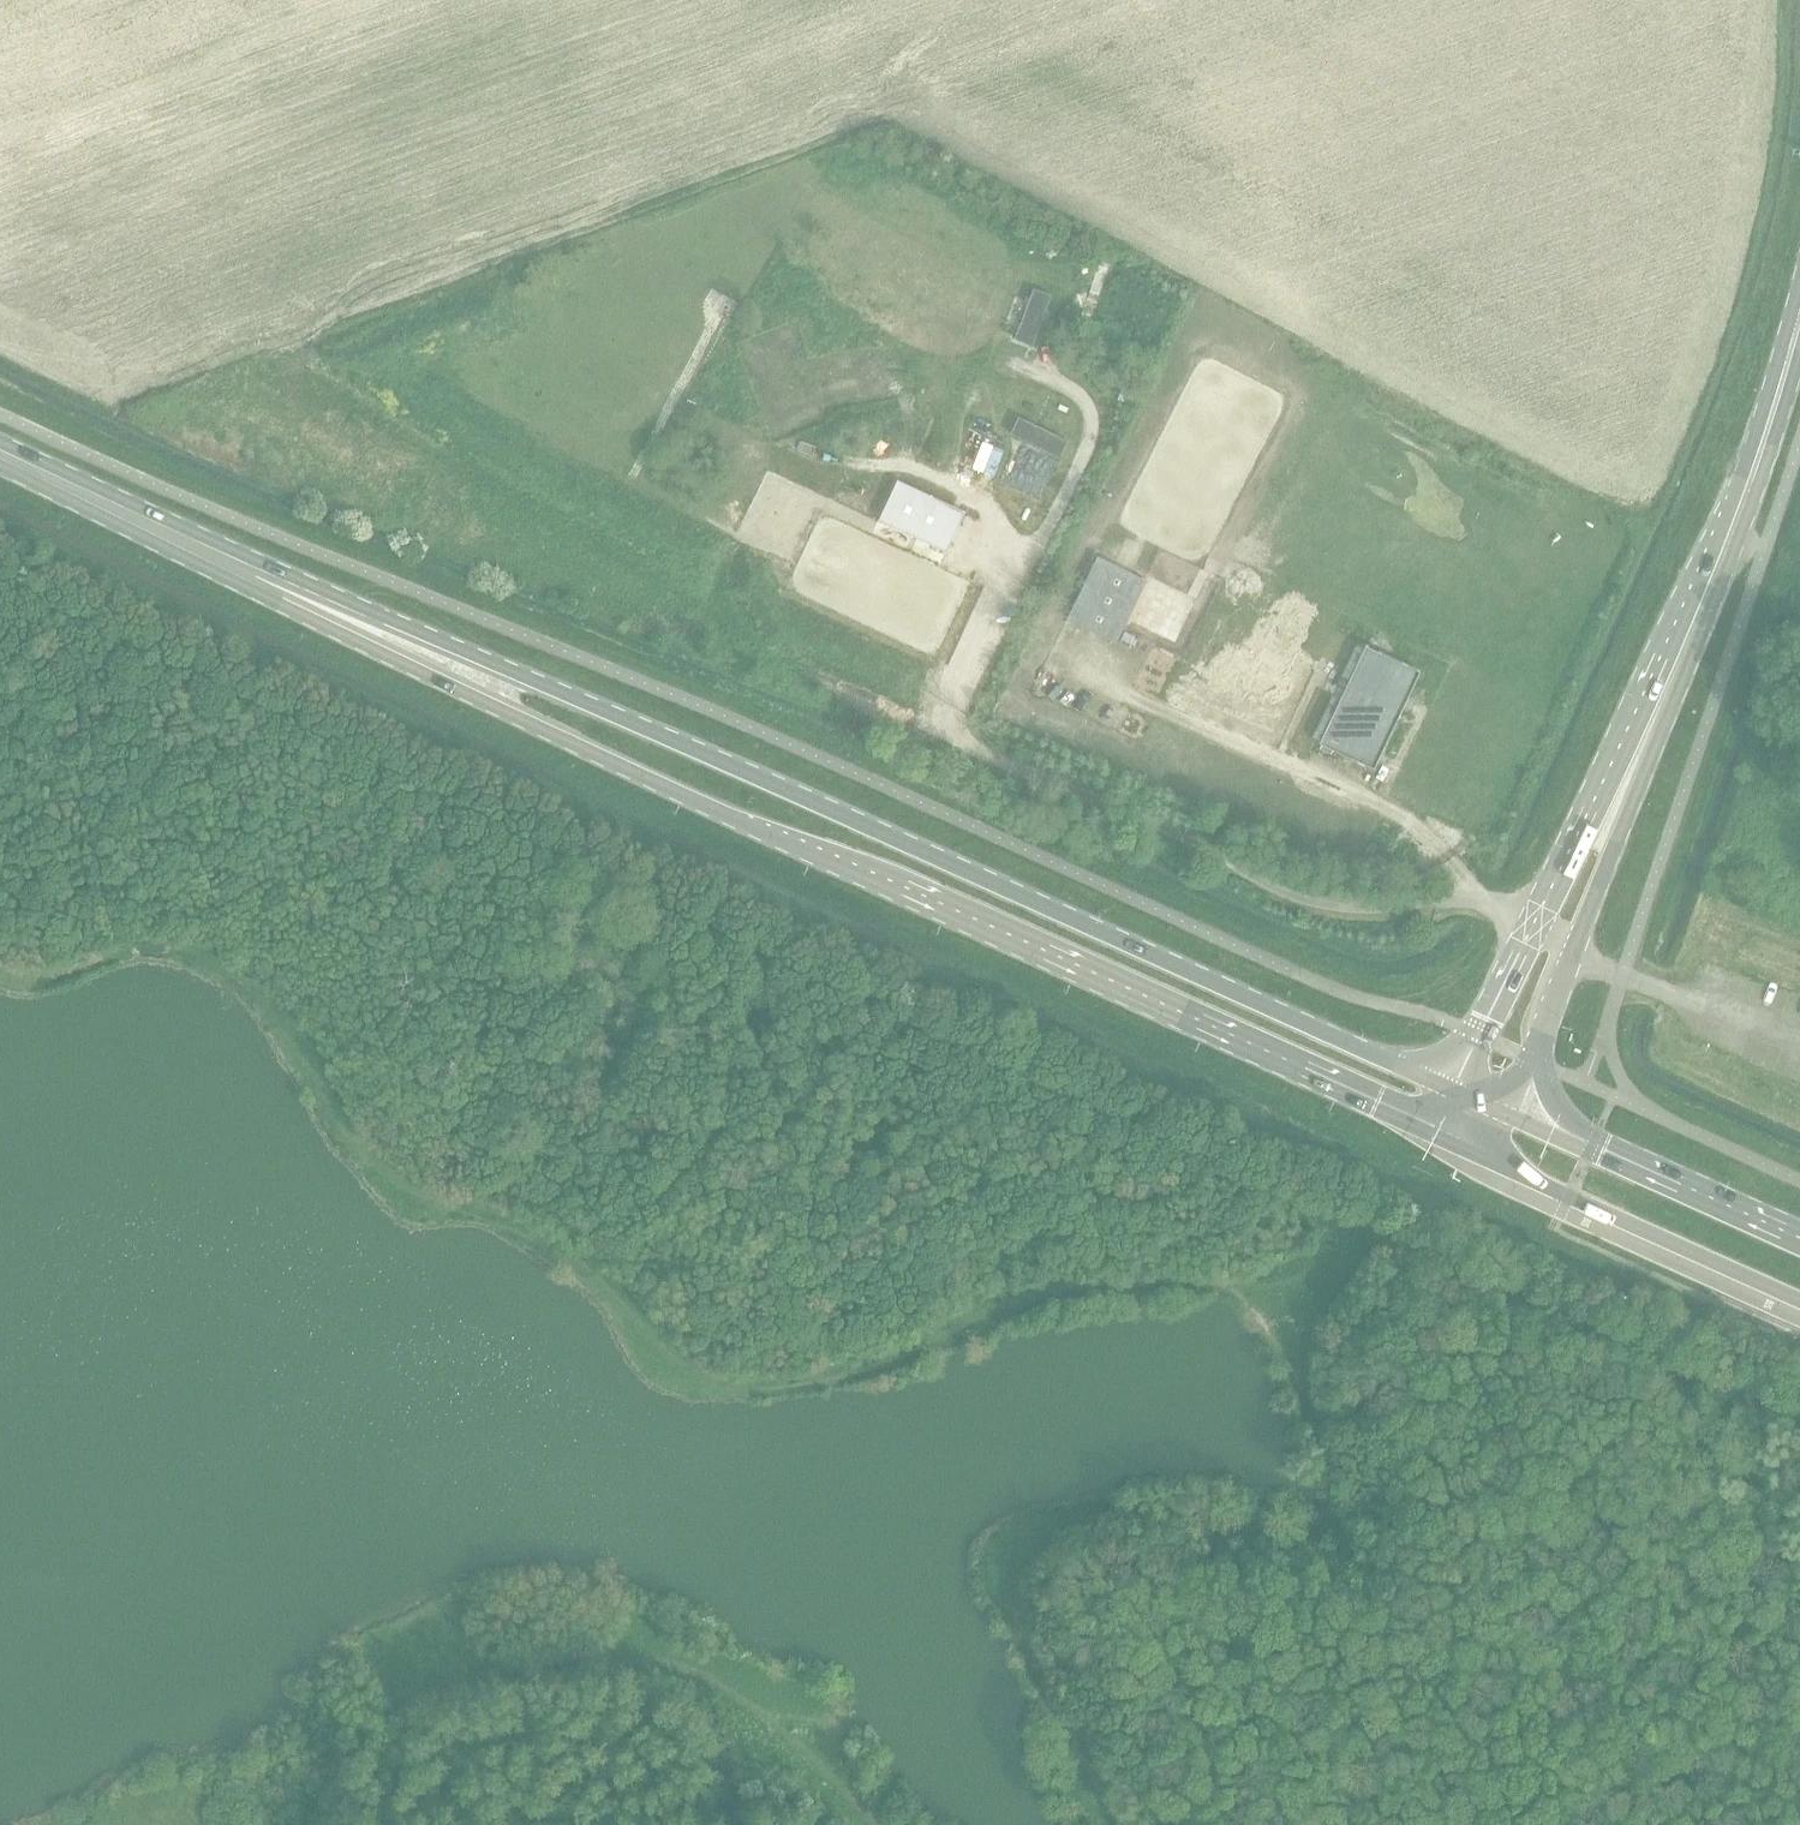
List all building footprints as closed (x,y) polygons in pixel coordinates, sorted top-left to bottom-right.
[(1047,288),(1027,278),(1005,325),(1025,334),(1047,288)] [(797,363),(786,339),(744,354),(759,394),(765,392),(778,426),(815,416),(811,405),(884,393),(917,389),(910,324),(874,328),(877,351),(797,363)] [(1071,433),(1023,412),(1012,438),(1060,458),(1071,433)] [(877,519),(945,551),(964,511),(896,479),(877,519)] [(1152,572),(1093,550),(1067,619),(1126,641),(1152,572)] [(1379,651),(1354,704),(1349,701),(1332,737),(1337,739),(1334,746),(1374,765),(1419,670),(1379,651)]
